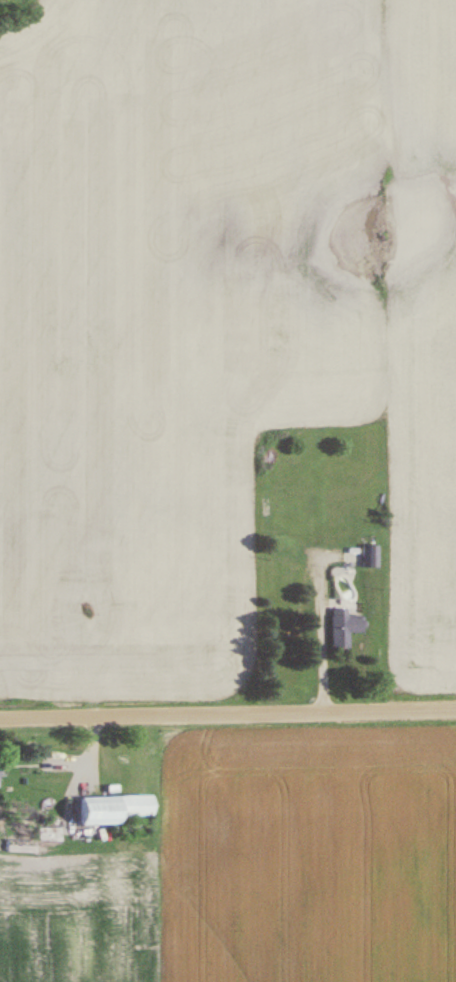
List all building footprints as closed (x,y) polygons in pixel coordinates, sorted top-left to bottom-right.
[(379,567),(379,535),(364,535),(364,567),(379,567)] [(332,648),(350,648),(350,633),(364,633),(364,616),(348,616),(348,609),(332,609),(332,648)] [(153,797),(81,797),(82,826),(121,826),(121,817),(153,817),(153,797)]
